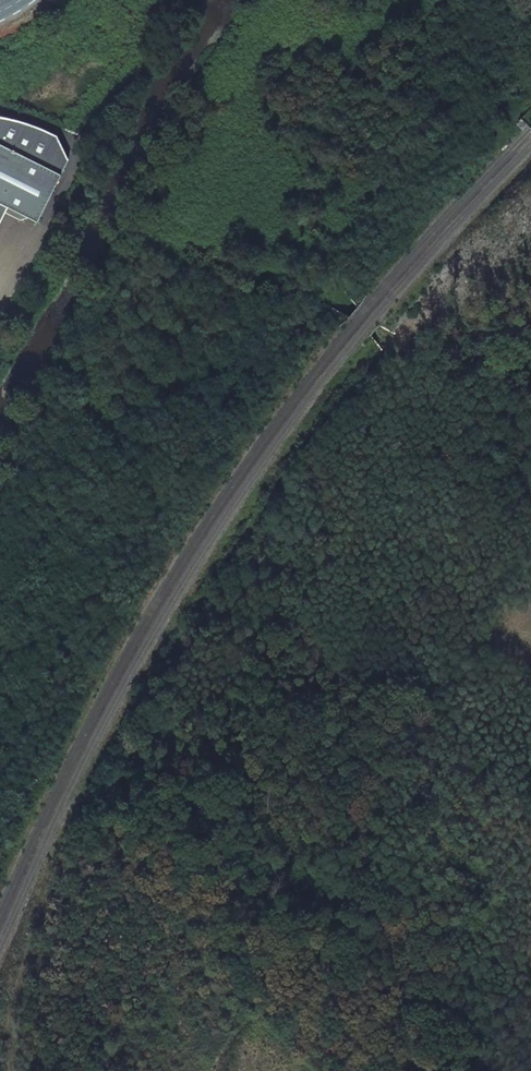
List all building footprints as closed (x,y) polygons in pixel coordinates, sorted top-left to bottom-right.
[(0,202),(15,209),(45,223),(75,161),(63,138),(58,135),(57,135),(53,133),(52,132),(40,128),(39,128),(39,127),(38,127),(29,124),(10,120),(0,118),(0,203),(0,202)] [(0,202),(0,203),(0,240),(15,209),(0,202)]
